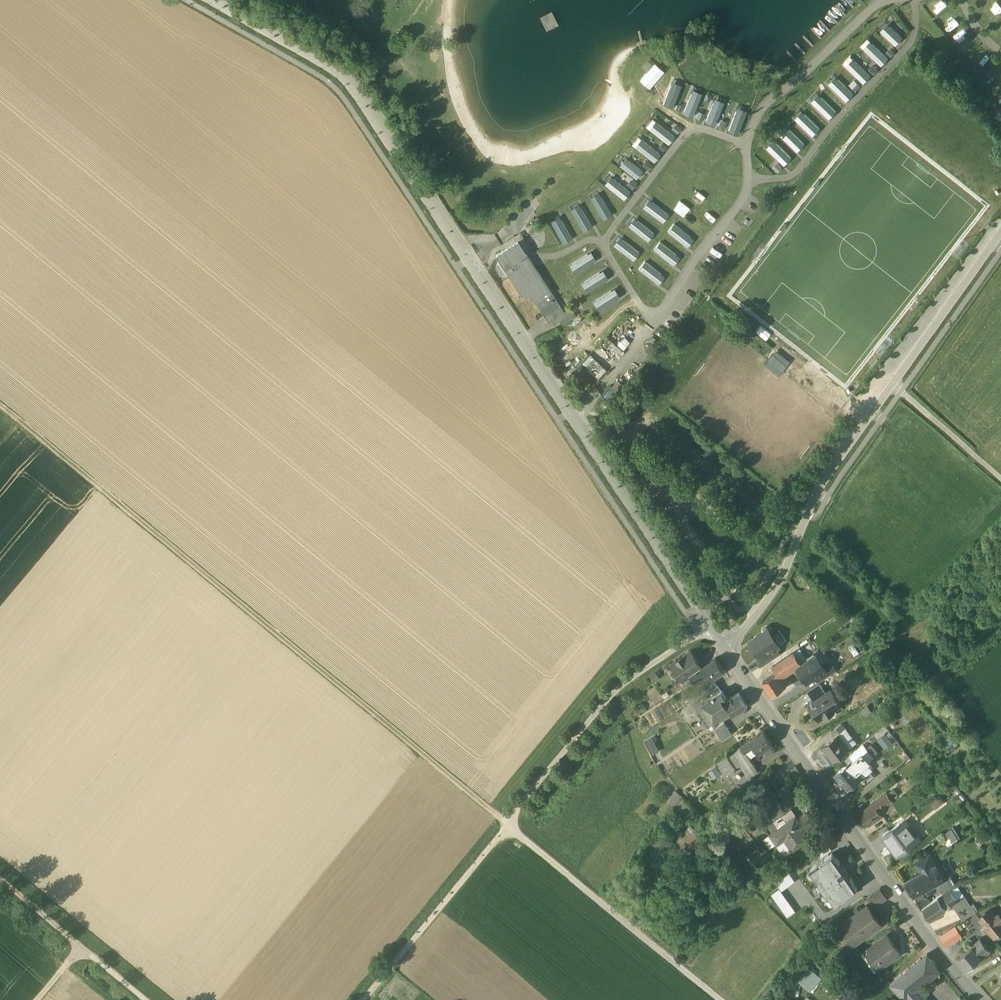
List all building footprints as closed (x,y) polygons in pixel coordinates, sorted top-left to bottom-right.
[(992,10),(1000,14),(1000,12),(1000,4),(996,1),(992,10)] [(903,37),(887,22),(880,30),(896,45),(903,37)] [(888,58),(873,43),(865,50),(881,65),(888,58)] [(980,56),(971,65),(977,71),(986,61),(980,56)] [(871,75),(855,60),(848,67),(863,82),(871,75)] [(654,63),(640,79),(649,88),(664,72),(654,63)] [(853,93),(838,78),(830,85),(846,100),(853,93)] [(659,81),(653,89),(661,95),(667,87),(659,81)] [(691,93),(684,113),(694,117),(701,96),(691,93)] [(836,111),(820,96),(813,103),(829,118),(836,111)] [(713,101),(706,121),(716,124),(723,104),(713,101)] [(736,109),(729,130),(738,133),(746,113),(736,109)] [(820,128),(804,113),(797,120),(813,135),(820,128)] [(724,127),(726,119),(720,117),(717,124),(724,127)] [(651,130),(668,143),(675,135),(657,122),(651,130)] [(805,143),(789,128),(782,136),(798,151),(805,143)] [(637,148),(654,161),(661,153),(643,140),(637,148)] [(791,157),(776,142),(768,150),(784,164),(791,157)] [(619,166),(637,179),(643,170),(626,157),(619,166)] [(726,171),(724,185),(735,186),(737,172),(726,171)] [(608,186),(625,199),(631,191),(614,178),(608,186)] [(592,199),(603,218),(612,213),(601,194),(592,199)] [(643,207),(661,220),(667,212),(649,199),(643,207)] [(572,211),(583,229),(592,224),(581,206),(572,211)] [(696,211),(689,219),(697,226),(704,218),(696,211)] [(627,224),(645,237),(651,229),(634,216),(627,224)] [(553,223),(563,241),(572,236),(561,217),(553,223)] [(668,231),(685,244),(691,235),(674,222),(668,231)] [(613,244),(630,257),(636,249),(619,236),(613,244)] [(517,239),(495,254),(505,268),(511,264),(516,271),(521,268),(516,261),(527,254),(517,239)] [(653,250),(671,263),(677,255),(660,241),(653,250)] [(580,272),(598,260),(592,251),(574,263),(580,272)] [(556,300),(527,254),(516,261),(521,268),(516,271),(511,264),(505,268),(522,296),(529,291),(543,314),(559,304),(556,300)] [(638,269),(655,282),(662,273),(644,260),(638,269)] [(592,290),(610,278),(604,270),(586,281),(592,290)] [(604,308),(622,296),(616,287),(598,299),(604,308)] [(559,304),(543,314),(548,322),(564,311),(559,304)] [(620,328),(625,332),(630,324),(625,321),(620,328)] [(847,385),(852,389),(859,380),(854,376),(847,385)] [(611,435),(616,441),(621,437),(616,431),(611,435)] [(767,625),(763,627),(762,631),(750,640),(760,655),(761,656),(776,646),(779,644),(772,633),(773,629),(771,626),(767,625)] [(776,646),(761,656),(760,655),(757,657),(762,665),(780,652),(776,646)] [(691,648),(671,662),(682,679),(690,674),(702,665),(691,648)] [(794,650),(780,659),(788,672),(798,665),(802,662),(794,650)] [(826,660),(820,651),(816,653),(822,662),(826,660)] [(802,662),(798,665),(801,670),(800,675),(805,676),(808,680),(820,672),(826,668),(826,667),(822,662),(816,653),(802,662)] [(716,656),(702,665),(707,672),(711,678),(715,677),(725,669),(716,656)] [(776,671),(763,680),(772,693),(786,684),(781,676),(788,672),(780,659),(772,664),(776,671)] [(833,662),(826,667),(826,668),(820,672),(824,677),(837,668),(833,662)] [(702,665),(690,674),(695,680),(707,672),(702,665)] [(695,680),(704,694),(719,683),(715,677),(711,678),(707,672),(695,680)] [(695,680),(690,674),(682,679),(687,686),(695,680)] [(820,679),(807,688),(814,698),(827,690),(820,679)] [(814,698),(810,700),(815,707),(814,708),(819,716),(825,712),(827,714),(835,709),(834,706),(841,702),(836,694),(831,687),(827,690),(814,698)] [(724,690),(704,702),(710,710),(729,698),(724,690)] [(729,698),(710,710),(715,718),(731,708),(734,714),(748,705),(739,691),(729,698)] [(703,697),(689,705),(693,711),(700,707),(699,705),(705,701),(703,697)] [(725,720),(715,727),(723,738),(732,732),(725,720)] [(842,720),(832,728),(836,732),(838,731),(839,731),(846,726),(842,720)] [(856,740),(846,726),(839,731),(849,745),(856,740)] [(832,727),(823,734),(827,739),(836,732),(832,728),(832,727)] [(886,744),(894,737),(886,727),(878,734),(886,744)] [(764,728),(751,736),(751,737),(741,744),(745,750),(746,750),(755,743),(760,750),(773,741),(764,728)] [(827,739),(823,743),(834,757),(849,745),(839,731),(838,731),(836,732),(827,739)] [(654,734),(646,738),(653,752),(660,749),(654,734)] [(863,741),(850,752),(854,757),(851,759),(862,773),(862,774),(873,765),(867,758),(874,753),(863,741)] [(741,744),(732,750),(749,775),(758,769),(746,750),(745,750),(741,744)] [(726,753),(717,760),(726,773),(736,767),(726,753)] [(851,759),(836,771),(842,778),(848,784),(862,773),(851,759)] [(887,777),(882,781),(885,785),(890,781),(887,777)] [(789,781),(780,787),(786,796),(789,799),(797,793),(789,781)] [(676,804),(684,793),(676,788),(668,799),(676,804)] [(888,788),(860,808),(870,821),(884,811),(880,805),(893,796),(888,788)] [(942,790),(932,798),(936,803),(946,795),(942,790)] [(786,796),(760,816),(776,837),(770,830),(788,817),(783,810),(792,804),(789,799),(786,796)] [(792,804),(783,810),(788,817),(797,811),(792,804)] [(788,817),(770,830),(776,837),(777,839),(785,833),(793,845),(810,833),(802,822),(804,821),(797,811),(788,817)] [(905,815),(883,831),(898,851),(908,843),(908,842),(920,834),(905,815)] [(956,822),(945,826),(949,837),(959,833),(956,822)] [(815,844),(820,853),(833,847),(828,837),(815,844)] [(760,863),(776,854),(767,839),(751,849),(760,863)] [(930,850),(915,858),(921,869),(907,876),(915,891),(944,875),(937,860),(936,860),(930,850)] [(832,851),(811,865),(818,875),(816,877),(826,892),(828,890),(835,899),(856,885),(853,880),(854,879),(847,869),(845,871),(842,866),(843,865),(837,855),(836,856),(832,851)] [(790,868),(777,878),(783,886),(796,877),(790,868)] [(878,902),(889,893),(881,883),(870,892),(878,902)] [(781,884),(772,890),(788,913),(797,907),(781,884)] [(951,885),(938,893),(946,904),(952,899),(958,895),(957,895),(951,885)] [(969,903),(962,892),(957,895),(958,895),(952,899),(963,915),(978,905),(974,900),(969,903)] [(930,899),(923,903),(931,915),(946,904),(938,893),(930,899)] [(927,895),(920,899),(922,904),(923,903),(930,899),(927,895)] [(867,902),(841,920),(848,930),(852,927),(859,936),(880,920),(875,912),(875,910),(872,909),(867,902)] [(991,906),(980,915),(995,932),(1000,927),(1000,918),(1000,911),(999,908),(996,911),(991,906)] [(956,923),(942,931),(949,942),(962,933),(956,923)] [(887,930),(865,946),(878,964),(900,949),(887,930)] [(980,934),(971,941),(972,942),(973,942),(982,953),(990,946),(980,934)] [(972,942),(960,953),(969,964),(982,953),(973,942),(972,942)] [(891,979),(909,999),(917,999),(924,994),(916,986),(941,966),(928,950),(891,979)] [(811,961),(798,974),(811,987),(824,973),(811,961)]
